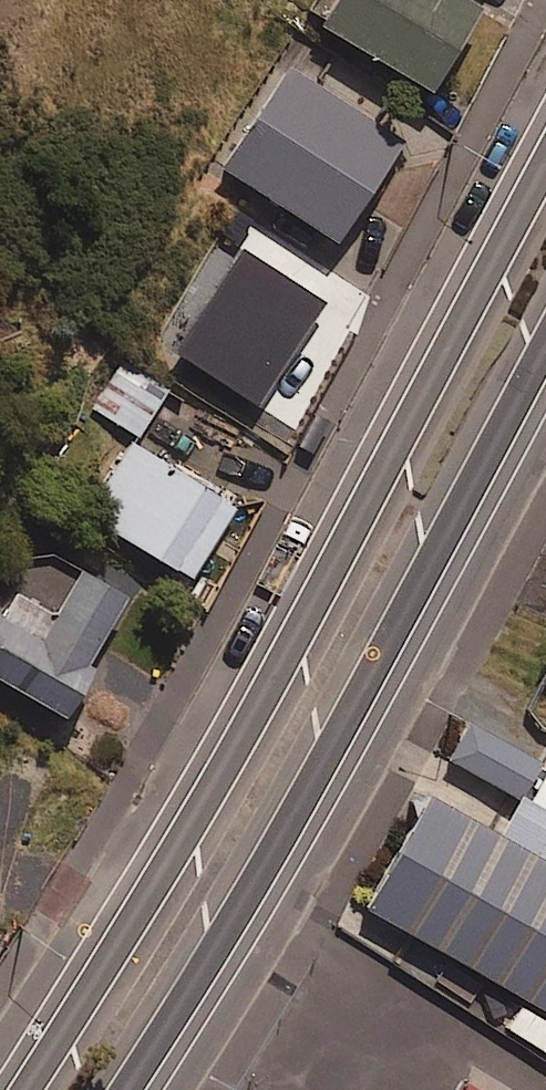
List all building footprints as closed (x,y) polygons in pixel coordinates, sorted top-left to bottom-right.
[(448,0),(336,0),(317,31),(427,97),(476,17),(448,0)] [(399,149),(285,72),(218,171),(332,248),(399,149)] [(243,249),(177,354),(260,407),(324,302),(243,249)] [(233,510),(122,442),(77,514),(188,583),(233,510)] [(78,575),(53,618),(17,596),(5,616),(0,613),(0,686),(62,723),(91,675),(83,671),(124,602),(78,575)] [(500,834),(545,860),(545,765),(473,723),(452,761),(520,800),(500,834)] [(433,799),(370,909),(545,1008),(545,863),(433,799)] [(461,1078),(455,1089),(481,1089),(461,1078)]
